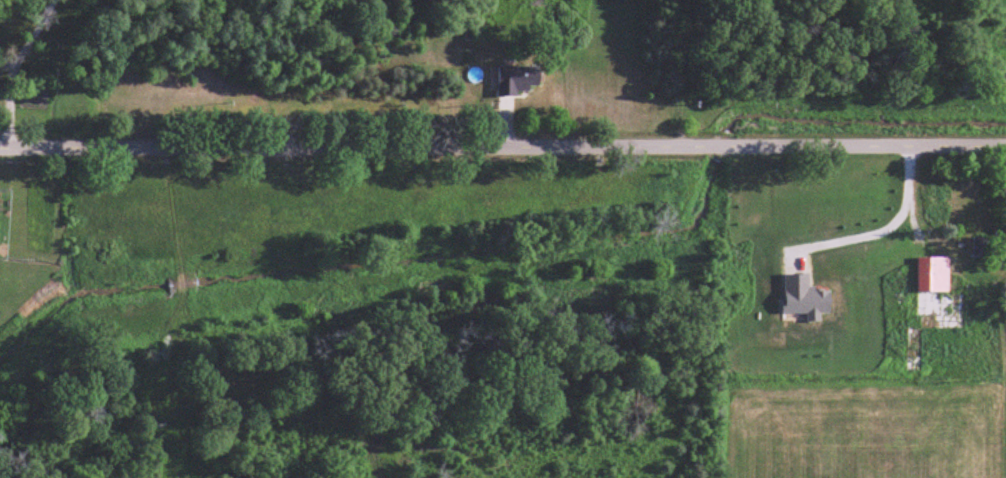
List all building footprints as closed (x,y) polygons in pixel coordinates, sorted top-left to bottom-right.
[(541,68),(498,68),(498,97),(530,97),(530,87),(541,87),(541,68)] [(918,267),(917,319),(946,319),(947,283),(959,283),(959,267),(918,267)] [(907,330),(907,373),(923,373),(923,330),(907,330)]
